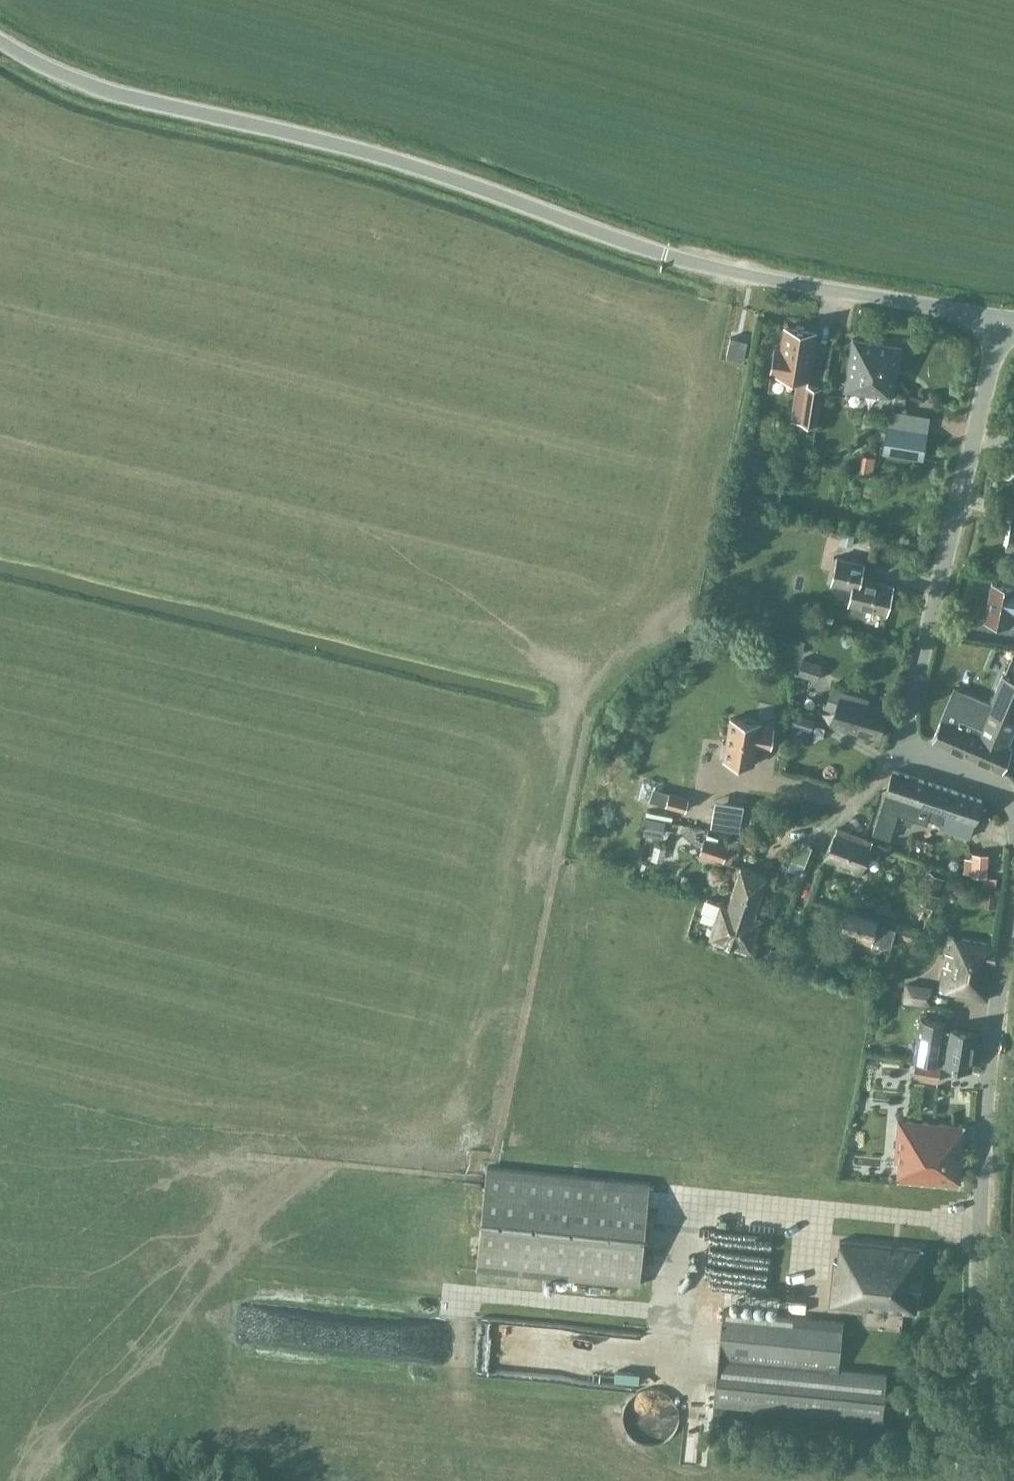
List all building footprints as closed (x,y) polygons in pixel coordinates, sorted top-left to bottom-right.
[(817,331),(783,325),(779,347),(774,346),(769,373),(775,374),(775,375),(796,379),(789,420),(817,425),(824,387),(808,384),(817,331)] [(747,340),(729,337),(726,356),(743,359),(747,340)] [(893,395),(901,346),(855,339),(847,390),(881,396),(882,393),(893,395)] [(888,428),(885,453),(924,458),(926,449),(928,433),(888,428)] [(842,535),(828,531),(825,544),(839,548),(842,535)] [(830,584),(851,588),(847,605),(886,615),(894,585),(860,578),(863,563),(836,557),(830,584)] [(993,583),(986,618),(1013,623),(1013,587),(993,583)] [(822,663),(802,658),(797,674),(817,680),(822,663)] [(931,742),(1002,772),(1011,749),(1010,748),(1009,749),(1006,747),(1013,729),(1013,681),(1002,676),(993,698),(991,697),(989,702),(991,703),(990,704),(954,688),(932,740),(931,740),(931,742)] [(886,708),(867,702),(869,698),(830,686),(824,708),(835,711),(832,721),(878,735),(886,708)] [(814,719),(794,713),(788,735),(808,740),(814,719)] [(761,722),(729,717),(722,760),(755,765),(758,746),(770,748),(774,726),(761,724),(761,722)] [(980,800),(893,771),(886,793),(875,826),(872,834),(889,840),(898,814),(905,816),(902,823),(911,825),(913,819),(926,824),(928,819),(940,824),(939,828),(967,838),(973,820),(980,800)] [(688,798),(668,792),(664,806),(684,812),(688,798)] [(745,806),(715,801),(711,826),(740,831),(745,806)] [(872,839),(837,826),(827,855),(862,868),(872,839)] [(703,837),(699,851),(730,860),(732,855),(737,856),(742,840),(730,836),(727,844),(703,837)] [(754,914),(767,874),(743,867),(734,896),(724,893),(721,902),(706,897),(702,909),(718,914),(711,934),(751,946),(761,916),(754,914)] [(944,879),(928,871),(920,887),(924,889),(918,901),(933,908),(939,896),(937,894),(944,879)] [(997,877),(981,876),(980,885),(996,887),(997,877)] [(880,920),(881,918),(847,907),(841,927),(859,932),(858,936),(874,941),(875,938),(892,943),(897,925),(880,920)] [(918,931),(902,926),(898,937),(914,943),(918,931)] [(986,1000),(996,943),(950,936),(941,992),(986,1000)] [(932,986),(905,982),(901,1002),(929,1007),(932,986)] [(947,1022),(919,1017),(912,1061),(972,1070),(978,1032),(946,1027),(947,1022)] [(940,1065),(914,1061),(912,1079),(937,1083),(940,1065)] [(964,1124),(897,1119),(893,1161),(898,1162),(896,1180),(960,1185),(964,1124)] [(639,1286),(649,1183),(486,1166),(476,1269),(639,1286)] [(922,1247),(839,1238),(837,1260),(833,1259),(828,1305),(916,1314),(922,1247)] [(838,1368),(843,1321),(722,1309),(712,1406),(882,1422),(886,1373),(838,1368)] [(654,1388),(649,1388),(642,1389),(637,1391),(632,1394),(628,1398),(626,1402),(624,1406),(622,1411),(622,1416),(622,1420),(623,1424),(625,1428),(627,1431),(629,1435),(632,1438),(637,1441),(641,1443),(646,1444),(652,1444),(658,1443),(663,1442),(668,1439),(671,1436),(675,1431),(677,1425),(679,1420),(679,1415),(678,1410),(676,1405),(674,1400),(670,1396),(667,1393),(660,1389),(654,1388)]
